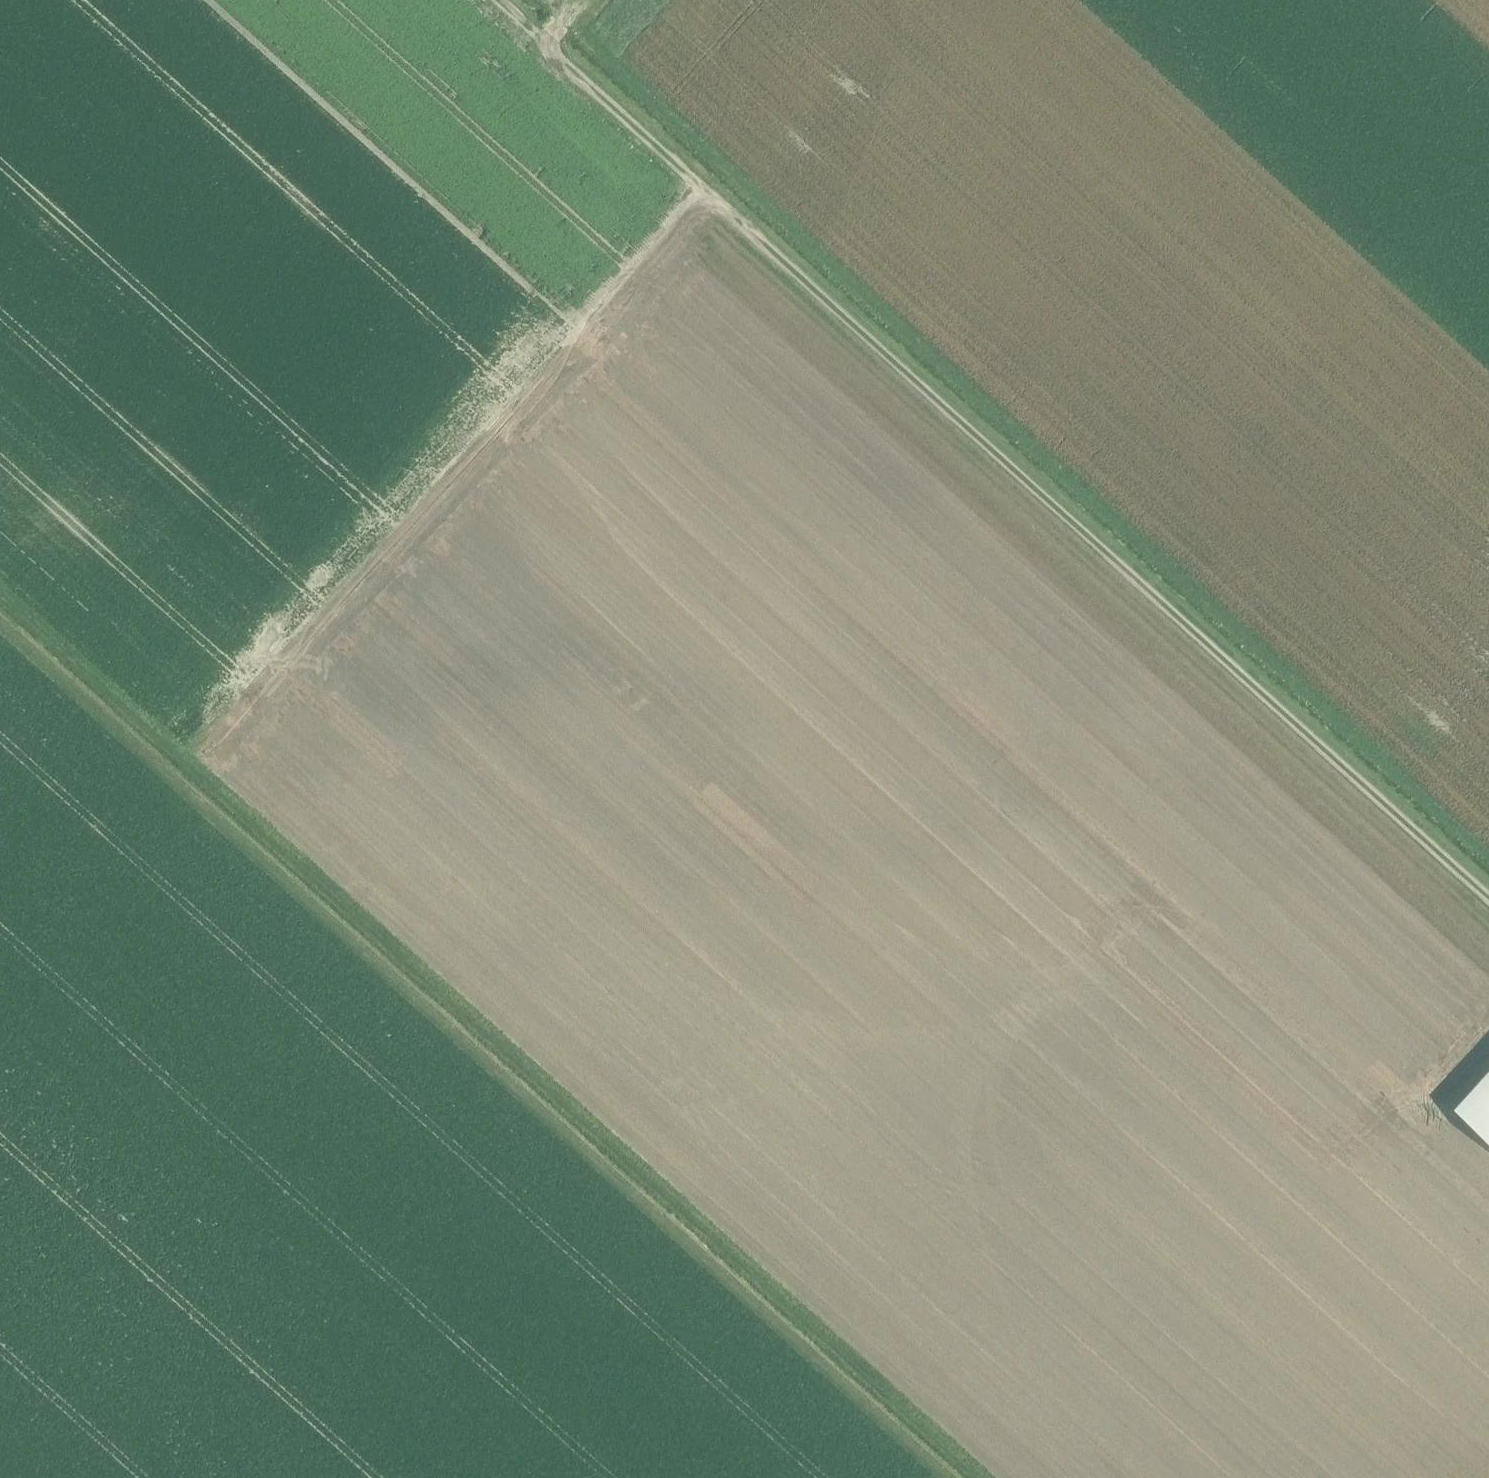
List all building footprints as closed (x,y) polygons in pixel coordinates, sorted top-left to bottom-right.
[(1488,1131),(1488,1082),(1465,1109),(1488,1131)]
